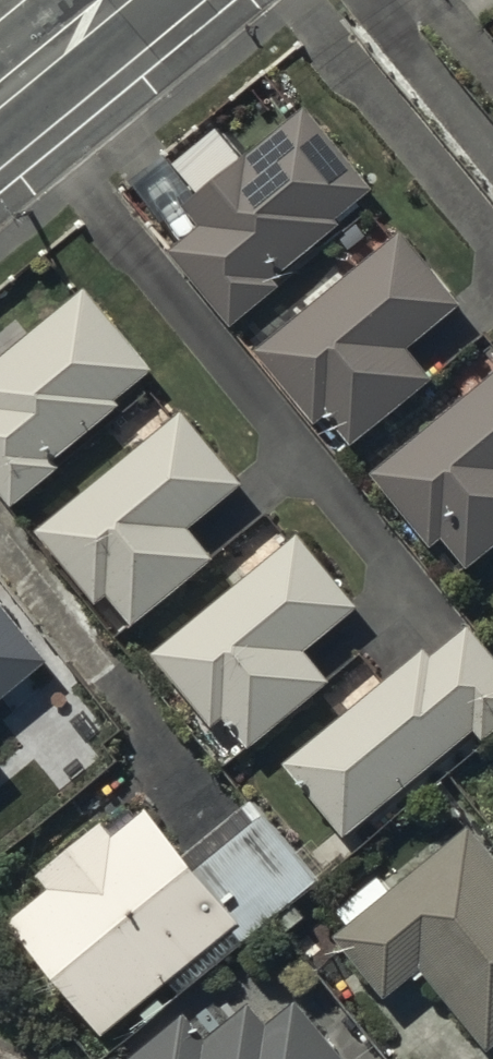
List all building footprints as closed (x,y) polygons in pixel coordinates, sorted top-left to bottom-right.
[(307,100),(182,201),(199,222),(171,246),(232,320),(279,282),(274,275),(341,220),(337,216),(376,184),(307,100)] [(402,227),(256,346),(316,419),(327,410),(352,440),(433,374),(408,344),(462,300),(402,227)] [(0,352),(0,488),(12,502),(59,463),(54,457),(121,402),(117,397),(156,365),(87,281),(0,352)] [(372,469),(432,541),(443,532),(468,562),(492,542),(492,370),(372,469)] [(184,407),(37,526),(97,599),(109,590),(134,620),(214,554),(190,524),(244,480),(184,407)] [(299,530),(153,649),(213,723),(225,713),(249,743),(330,678),(305,647),(359,603),(299,530)] [(423,646),(285,759),(345,832),(476,725),(484,735),(492,727),(492,649),(469,620),(429,653),(423,646)] [(59,729),(0,656),(0,780),(12,795),(69,750),(55,732),(59,729)] [(103,819),(37,872),(48,885),(10,916),(104,1031),(242,919),(148,804),(114,832),(103,819)] [(336,932),(385,993),(421,963),(489,1046),(492,1042),(492,851),(470,823),(336,932)] [(125,1058),(351,1058),(298,994),(268,1019),(250,999),(207,1034),(186,1009),(125,1058)]
